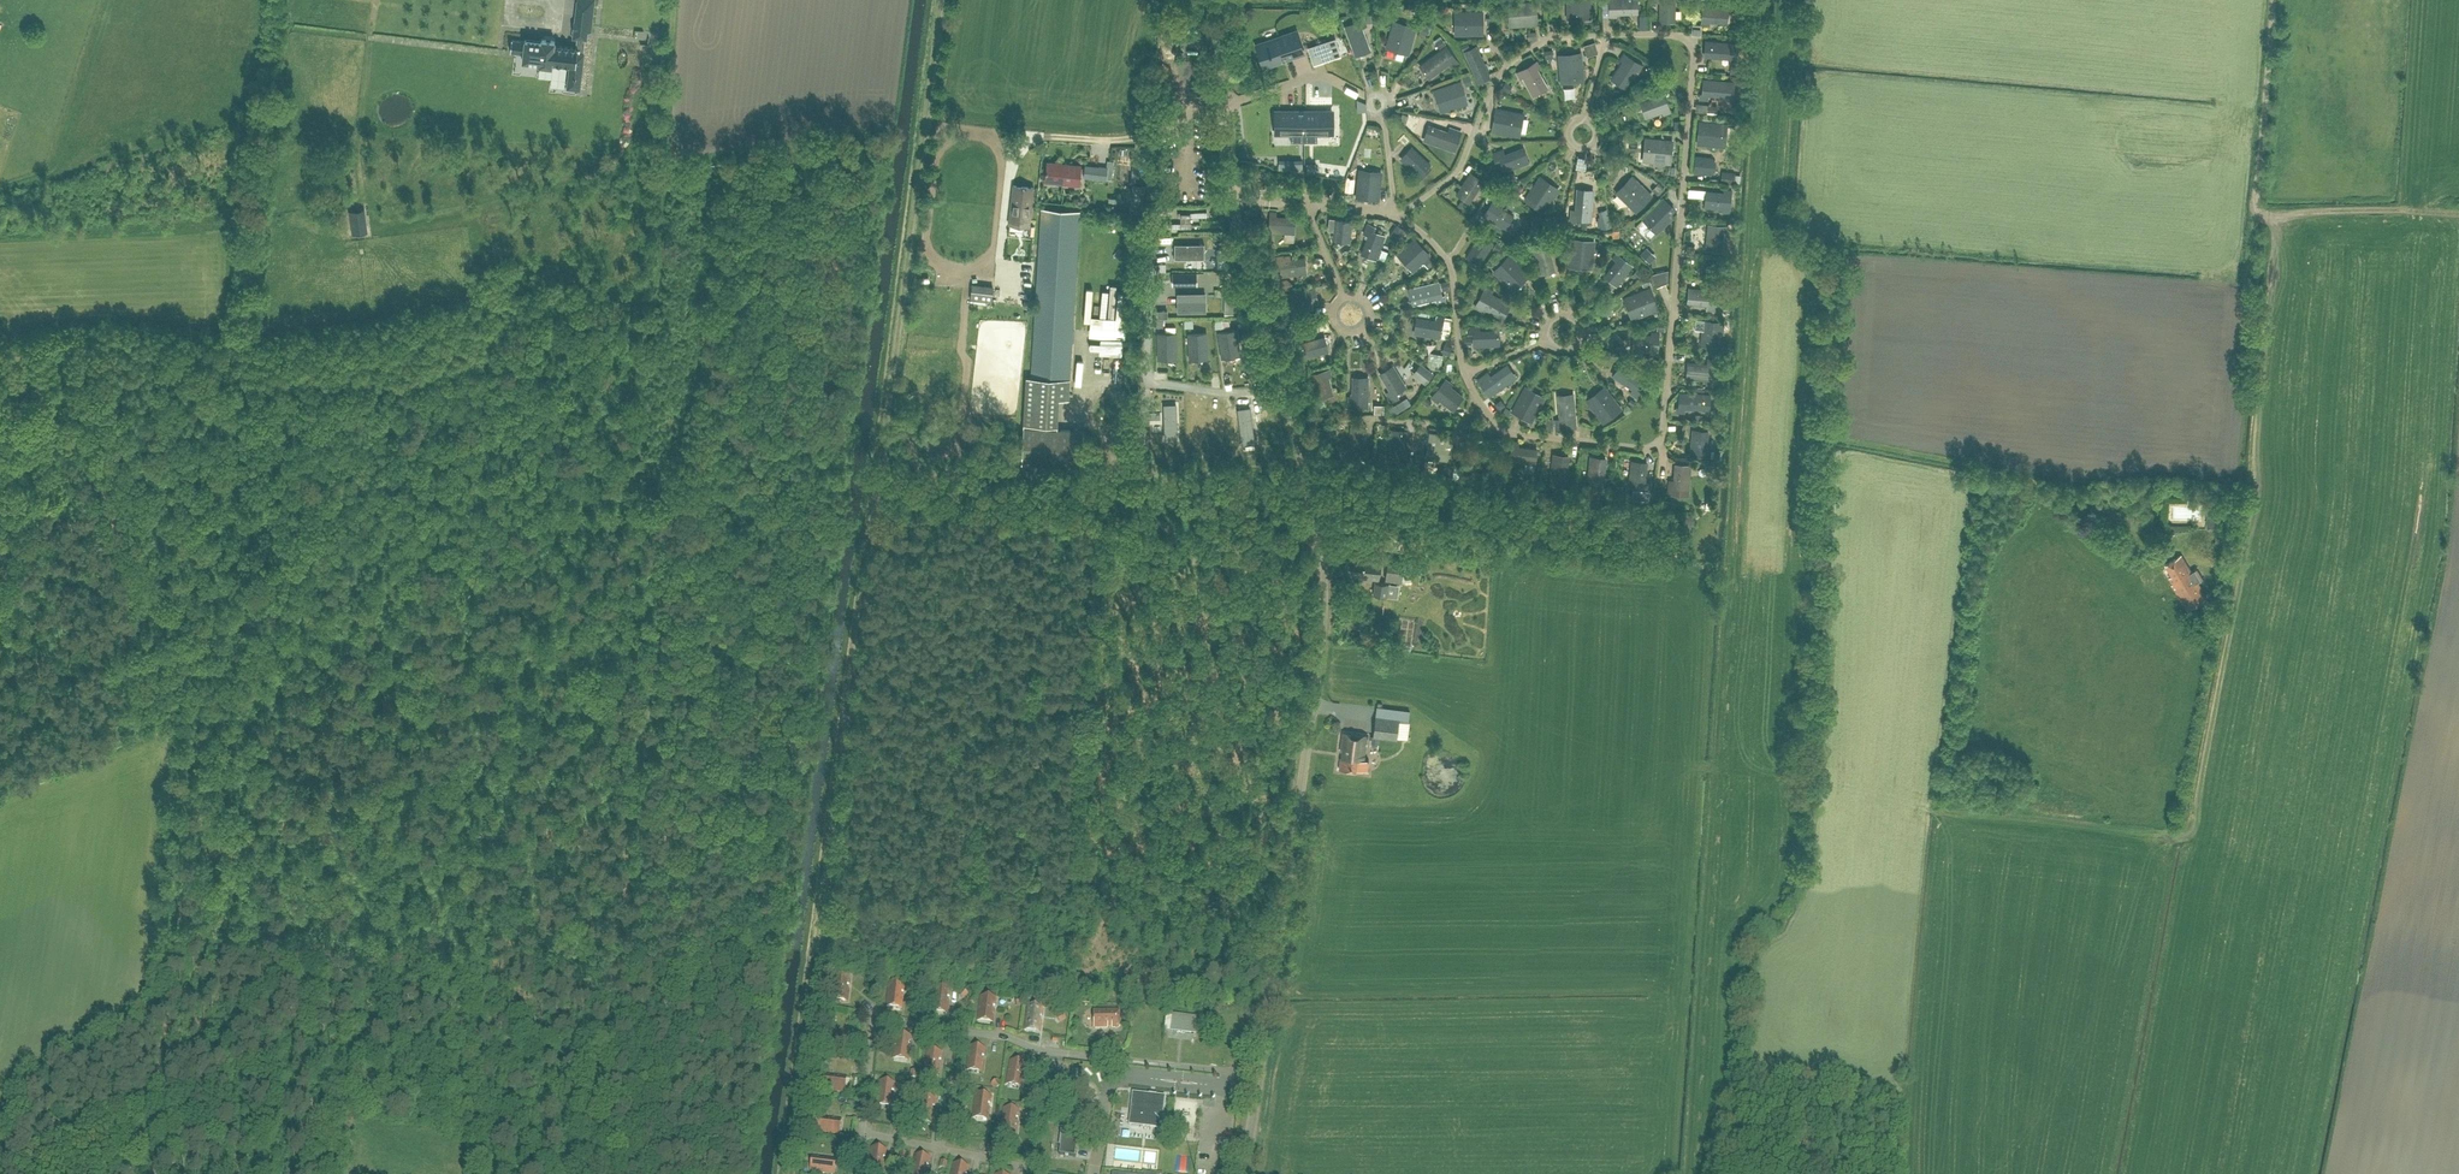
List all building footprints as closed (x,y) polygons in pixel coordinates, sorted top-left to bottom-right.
[(1589,14),(1588,0),(1565,0),(1566,15),(1589,14)] [(1607,17),(1616,17),(1616,14),(1634,13),(1633,0),(1607,0),(1607,17)] [(1674,0),(1650,0),(1650,1),(1658,1),(1658,22),(1673,22),(1674,0)] [(1537,23),(1535,1),(1511,3),(1513,22),(1527,20),(1527,24),(1537,23)] [(1726,23),(1727,6),(1709,5),(1710,2),(1701,1),(1700,24),(1708,25),(1708,22),(1726,23)] [(1457,35),(1481,34),(1482,34),(1482,11),(1457,12),(1457,35)] [(1375,22),(1375,14),(1366,14),(1366,22),(1375,22)] [(570,65),(567,87),(580,88),(584,52),(583,52),(585,38),(586,38),(587,31),(591,31),(592,17),(576,15),(574,30),(573,29),(572,37),(576,37),(575,46),(554,44),(555,40),(542,38),(542,40),(525,38),(525,40),(512,38),(510,51),(523,52),(522,60),(539,62),(539,64),(552,66),(552,63),(555,64),(554,64),(563,65),(570,65)] [(1639,15),(1639,28),(1647,28),(1647,15),(1639,15)] [(1354,51),(1368,46),(1361,28),(1366,26),(1363,18),(1345,24),(1354,51)] [(1408,50),(1414,27),(1393,21),(1387,44),(1408,50)] [(1427,35),(1429,24),(1421,22),(1418,32),(1427,35)] [(509,34),(522,35),(522,27),(509,26),(509,34)] [(1528,39),(1536,38),(1536,30),(1527,31),(1528,39)] [(1295,31),(1257,44),(1259,49),(1261,55),(1265,54),(1268,52),(1270,56),(1272,63),(1282,59),(1282,58),(1286,56),(1287,58),(1295,55),(1293,51),(1301,49),(1298,41),(1295,31)] [(1439,48),(1445,44),(1440,36),(1434,41),(1439,48)] [(1334,38),(1321,42),(1327,58),(1340,53),(1334,38)] [(1735,63),(1736,57),(1733,57),(1734,43),(1704,40),(1703,56),(1727,57),(1727,62),(1735,63)] [(1462,50),(1469,47),(1467,41),(1460,44),(1462,50)] [(1474,46),(1464,52),(1480,81),(1490,76),(1474,46)] [(1451,67),(1457,62),(1445,47),(1420,65),(1429,77),(1448,63),(1451,67)] [(1545,58),(1553,57),(1552,48),(1544,49),(1545,58)] [(1559,79),(1582,77),(1582,76),(1580,52),(1557,55),(1559,79)] [(1637,72),(1642,65),(1623,53),(1618,60),(1621,61),(1611,76),(1625,85),(1635,70),(1637,72)] [(1545,84),(1536,68),(1538,67),(1535,60),(1516,71),(1519,77),(1522,76),(1529,88),(1537,84),(1539,87),(1545,84)] [(1648,77),(1658,69),(1653,63),(1643,71),(1648,77)] [(1739,74),(1739,65),(1730,64),(1729,73),(1739,74)] [(627,66),(627,84),(642,84),(642,66),(627,66)] [(1464,85),(1472,83),(1470,74),(1462,76),(1464,85)] [(1731,96),(1732,82),(1732,81),(1702,79),(1701,93),(1699,93),(1698,99),(1707,99),(1707,95),(1731,96)] [(1508,92),(1512,84),(1505,80),(1501,88),(1508,92)] [(1444,109),(1467,102),(1460,81),(1438,88),(1444,109)] [(1662,115),(1670,112),(1662,91),(1654,93),(1655,96),(1638,102),(1644,118),(1661,112),(1662,115)] [(1280,111),(1280,131),(1290,131),(1290,141),(1304,141),(1304,109),(1297,109),(1297,111),(1280,111)] [(1304,109),(1304,141),(1317,141),(1317,131),(1328,131),(1328,111),(1310,111),(1310,109),(1304,109)] [(1515,132),(1519,113),(1496,109),(1492,130),(1501,132),(1501,129),(1515,132)] [(1404,124),(1408,113),(1401,111),(1398,119),(1404,124)] [(1698,121),(1696,144),(1720,146),(1725,146),(1727,123),(1722,123),(1698,121)] [(1448,132),(1432,127),(1427,141),(1454,150),(1461,132),(1449,128),(1448,132)] [(1402,142),(1410,147),(1414,140),(1406,135),(1402,142)] [(1012,143),(1009,136),(1002,139),(1005,146),(1012,143)] [(1669,163),(1671,140),(1647,138),(1645,161),(1669,163)] [(1367,152),(1370,145),(1364,142),(1360,149),(1367,152)] [(1429,168),(1427,166),(1429,164),(1411,147),(1401,158),(1414,170),(1418,167),(1425,173),(1429,168)] [(1526,157),(1522,147),(1504,154),(1503,149),(1493,153),(1495,159),(1500,158),(1504,169),(1519,164),(1517,161),(1526,157)] [(1709,173),(1710,173),(1715,169),(1715,162),(1712,157),(1710,157),(1695,156),(1694,171),(1709,173)] [(1301,159),(1290,159),(1290,168),(1301,168),(1301,159)] [(1111,178),(1113,161),(1107,160),(1106,166),(1085,164),(1083,176),(1106,178),(1111,178)] [(1079,183),(1080,164),(1046,161),(1044,180),(1079,183)] [(1306,163),(1306,173),(1315,173),(1315,163),(1306,163)] [(1733,183),(1734,171),(1721,170),(1720,182),(1733,183)] [(1493,181),(1497,175),(1492,171),(1487,177),(1493,181)] [(1483,187),(1486,182),(1470,172),(1456,192),(1469,200),(1479,184),(1483,187)] [(1378,199),(1379,189),(1376,189),(1377,175),(1359,173),(1356,196),(1378,199)] [(1353,191),(1355,178),(1346,177),(1345,190),(1353,191)] [(1635,211),(1651,194),(1634,178),(1618,194),(1635,211)] [(1544,211),(1557,191),(1541,181),(1533,192),(1531,190),(1525,198),(1544,211)] [(1656,194),(1664,187),(1658,181),(1651,188),(1656,194)] [(1029,224),(1033,186),(1012,183),(1008,222),(1029,224)] [(1145,185),(1132,183),(1129,209),(1142,210),(1145,185)] [(1589,221),(1592,190),(1577,188),(1574,212),(1570,211),(1569,221),(1575,222),(1575,219),(1589,221)] [(1729,212),(1731,190),(1723,189),(1722,192),(1704,190),(1703,207),(1721,209),(1720,212),(1729,212)] [(1504,229),(1512,216),(1496,205),(1498,201),(1493,198),(1482,215),(1504,229)] [(1656,232),(1670,218),(1666,215),(1673,208),(1663,198),(1643,218),(1656,232)] [(1069,378),(1079,210),(1041,208),(1031,376),(1026,375),(1021,462),(1082,466),(1083,430),(1057,427),(1059,399),(1068,399),(1069,378)] [(1194,218),(1194,209),(1166,209),(1166,225),(1189,225),(1189,218),(1194,218)] [(1601,218),(1597,220),(1600,229),(1612,225),(1606,209),(1598,211),(1601,218)] [(1293,233),(1294,218),(1275,217),(1275,212),(1269,212),(1268,232),(1293,233)] [(1560,223),(1561,215),(1553,213),(1551,221),(1560,223)] [(1328,229),(1335,229),(1334,239),(1347,241),(1349,221),(1329,219),(1328,229)] [(1589,229),(1590,221),(1582,220),(1581,228),(1589,229)] [(1402,236),(1407,230),(1396,223),(1389,233),(1398,239),(1400,235),(1402,236)] [(1375,259),(1384,235),(1372,231),(1374,226),(1367,224),(1363,234),(1367,236),(1360,254),(1375,259)] [(1727,232),(1727,226),(1707,224),(1705,249),(1720,250),(1722,231),(1727,232)] [(968,229),(964,250),(970,251),(973,230),(968,229)] [(1563,239),(1564,231),(1556,230),(1555,239),(1563,239)] [(1197,247),(1197,237),(1169,237),(1169,253),(1192,253),(1192,246),(1197,247)] [(1538,274),(1553,270),(1548,247),(1553,246),(1550,237),(1545,239),(1545,241),(1531,245),(1538,274)] [(1479,263),(1492,243),(1485,238),(1482,244),(1476,240),(1466,255),(1479,263)] [(1591,265),(1593,241),(1570,238),(1568,263),(1591,265)] [(1415,269),(1429,256),(1413,239),(1399,252),(1415,269)] [(1497,251),(1502,244),(1497,241),(1492,248),(1497,251)] [(1605,251),(1606,243),(1597,242),(1596,250),(1605,251)] [(1516,257),(1522,251),(1517,246),(1511,252),(1516,257)] [(1649,262),(1655,255),(1646,246),(1639,253),(1649,262)] [(1615,285),(1631,265),(1615,253),(1611,257),(1615,260),(1603,275),(1615,285)] [(1272,257),(1275,277),(1280,276),(1305,273),(1303,258),(1284,260),(1284,255),(1277,256),(1272,257)] [(1509,288),(1525,272),(1526,272),(1508,255),(1492,271),(1509,288)] [(1428,267),(1433,262),(1429,257),(1424,262),(1428,267)] [(1717,277),(1718,261),(1703,260),(1701,275),(1717,277)] [(1155,263),(1155,271),(1165,270),(1165,263),(1155,263)] [(1201,275),(1201,265),(1173,265),(1173,282),(1196,282),(1196,275),(1201,275)] [(1637,279),(1643,271),(1637,267),(1632,274),(1637,279)] [(1657,287),(1668,282),(1668,269),(1651,274),(1657,287)] [(1643,286),(1650,283),(1648,276),(1640,279),(1643,286)] [(1277,290),(1293,288),(1292,283),(1287,278),(1276,280),(1277,290)] [(1442,289),(1449,288),(1447,279),(1440,281),(1442,289)] [(992,302),(994,286),(973,282),(970,299),(992,302)] [(1441,296),(1438,283),(1438,282),(1408,289),(1412,304),(1435,299),(1436,303),(1445,301),(1443,295),(1441,296)] [(1502,309),(1498,307),(1502,299),(1491,293),(1492,290),(1486,287),(1475,306),(1481,309),(1483,307),(1499,315),(1502,309)] [(1634,318),(1657,309),(1648,287),(1626,296),(1634,318)] [(1716,310),(1717,303),(1712,302),(1713,290),(1688,287),(1687,303),(1705,305),(1705,309),(1716,310)] [(1315,303),(1313,288),(1283,293),(1286,308),(1315,303)] [(1177,294),(1177,310),(1201,310),(1201,303),(1205,303),(1205,293),(1177,294)] [(1167,317),(1167,309),(1157,310),(1157,318),(1167,317)] [(1290,316),(1289,309),(1281,310),(1283,318),(1290,316)] [(1438,337),(1442,317),(1435,316),(1435,321),(1416,318),(1413,333),(1438,337)] [(1722,328),(1723,322),(1703,320),(1700,345),(1715,346),(1717,328),(1722,328)] [(1664,330),(1665,321),(1657,321),(1656,329),(1664,330)] [(1479,330),(1479,325),(1467,326),(1467,333),(1472,333),(1472,346),(1498,345),(1498,329),(1479,330)] [(1294,336),(1301,334),(1300,327),(1293,329),(1294,336)] [(1239,354),(1235,330),(1219,332),(1222,356),(1239,354)] [(1657,355),(1659,332),(1651,331),(1650,334),(1632,333),(1631,350),(1649,351),(1649,354),(1657,355)] [(1175,333),(1158,333),(1159,357),(1175,357),(1175,333)] [(1207,357),(1206,333),(1189,333),(1190,358),(1207,357)] [(1306,357),(1311,356),(1326,352),(1322,336),(1307,341),(1302,342),(1306,357)] [(1115,362),(1116,338),(1093,337),(1093,341),(1083,340),(1082,354),(1095,355),(1094,363),(1107,363),(1108,361),(1115,362)] [(1449,354),(1452,346),(1444,343),(1441,351),(1449,354)] [(1711,379),(1712,359),(1706,359),(1706,364),(1687,362),(1686,378),(1711,379)] [(1636,397),(1639,392),(1637,391),(1645,379),(1620,362),(1612,375),(1632,388),(1629,392),(1636,397)] [(1425,381),(1431,373),(1420,364),(1413,372),(1425,381)] [(1390,402),(1397,398),(1394,393),(1405,387),(1392,365),(1379,373),(1389,390),(1385,392),(1390,402)] [(1513,378),(1504,366),(1491,376),(1488,372),(1478,379),(1489,394),(1513,378)] [(1331,390),(1328,377),(1331,376),(1329,369),(1307,374),(1309,381),(1313,380),(1317,398),(1324,396),(1323,392),(1331,390)] [(1367,402),(1367,377),(1352,377),(1352,396),(1347,396),(1347,407),(1354,407),(1354,402),(1367,402)] [(1446,379),(1432,396),(1437,400),(1439,398),(1452,408),(1462,396),(1449,386),(1451,383),(1446,379)] [(1305,392),(1313,390),(1311,382),(1303,384),(1305,392)] [(1531,422),(1542,400),(1522,389),(1510,411),(1531,422)] [(1602,422),(1620,408),(1606,389),(1587,403),(1602,422)] [(1708,409),(1709,394),(1679,392),(1678,406),(1675,406),(1675,412),(1684,412),(1684,407),(1708,409)] [(1428,405),(1432,400),(1425,395),(1421,400),(1428,405)] [(1633,406),(1637,400),(1630,395),(1626,401),(1633,406)] [(1555,428),(1575,426),(1573,398),(1558,399),(1559,418),(1554,419),(1555,428)] [(1495,403),(1499,409),(1504,405),(1500,399),(1495,403)] [(1392,414),(1399,410),(1395,403),(1388,407),(1392,414)] [(1374,404),(1374,413),(1383,413),(1383,404),(1374,404)] [(1161,410),(1161,433),(1177,433),(1178,406),(1168,406),(1168,410),(1161,410)] [(1507,415),(1510,409),(1505,406),(1502,412),(1507,415)] [(1244,417),(1237,418),(1241,441),(1257,438),(1252,411),(1243,412),(1244,417)] [(1543,429),(1553,429),(1552,417),(1543,417),(1543,429)] [(1318,435),(1329,434),(1329,423),(1317,424),(1318,435)] [(1368,453),(1369,447),(1364,447),(1365,428),(1350,426),(1348,452),(1359,452),(1368,453)] [(1134,442),(1141,443),(1142,430),(1136,429),(1134,442)] [(1709,456),(1710,450),(1705,450),(1707,431),(1692,429),(1689,454),(1709,456)] [(1409,456),(1409,450),(1405,450),(1406,431),(1391,430),(1389,455),(1409,456)] [(1451,459),(1453,438),(1429,436),(1427,460),(1440,461),(1440,458),(1451,459)] [(1534,464),(1536,449),(1517,446),(1518,442),(1512,441),(1509,461),(1534,464)] [(1491,467),(1493,451),(1478,449),(1476,465),(1491,467)] [(1358,465),(1367,465),(1368,453),(1359,452),(1358,465)] [(1569,488),(1570,479),(1565,479),(1568,455),(1552,454),(1549,484),(1563,485),(1563,488),(1569,488)] [(1607,483),(1608,477),(1603,477),(1605,458),(1590,456),(1587,481),(1607,483)] [(1648,488),(1649,481),(1644,481),(1646,462),(1631,460),(1628,485),(1648,488)] [(1688,490),(1690,465),(1674,464),(1673,483),(1668,482),(1667,493),(1675,494),(1675,489),(1688,490)] [(1634,488),(1633,497),(1649,499),(1650,489),(1634,488)] [(2175,505),(2174,519),(2204,519),(2204,505),(2175,505)] [(2181,554),(2165,564),(2172,575),(2169,577),(2173,583),(2171,584),(2181,601),(2182,600),(2187,608),(2206,597),(2197,582),(2202,579),(2196,569),(2191,572),(2181,554)] [(1401,581),(1404,557),(1387,555),(1385,579),(1401,581)] [(1378,578),(1380,559),(1354,556),(1351,573),(1361,574),(1361,576),(1378,578)] [(1387,595),(1388,583),(1374,581),(1373,593),(1387,595)] [(1390,635),(1395,628),(1387,623),(1382,630),(1390,635)] [(1409,710),(1377,706),(1375,716),(1376,716),(1374,735),(1396,738),(1397,724),(1409,725),(1409,720),(1408,720),(1409,710)] [(1366,772),(1367,761),(1362,761),(1365,736),(1342,733),(1340,752),(1341,752),(1338,769),(1360,772),(1361,771),(1366,772)] [(848,985),(849,978),(833,977),(831,1000),(846,1001),(847,989),(845,989),(846,985),(848,985)] [(903,992),(904,985),(889,984),(887,1007),(902,1008),(903,996),(901,996),(902,992),(903,992)] [(949,998),(949,991),(934,989),(932,1012),(947,1014),(948,1001),(946,1001),(947,997),(949,998)] [(995,1007),(996,1000),(981,998),(978,1021),(993,1022),(994,1010),(992,1010),(993,1006),(995,1007)] [(1041,1016),(1042,1009),(1027,1007),(1024,1030),(1039,1032),(1040,1020),(1038,1020),(1039,1016),(1041,1016)] [(1118,1028),(1118,1011),(1094,1011),(1095,1029),(1107,1029),(1107,1027),(1111,1027),(1111,1029),(1118,1028)] [(1171,1032),(1193,1035),(1195,1019),(1173,1016),(1171,1032)] [(838,1035),(834,1035),(834,1033),(827,1032),(825,1047),(848,1050),(850,1035),(838,1033),(838,1035)] [(910,1044),(911,1037),(896,1035),(893,1058),(908,1060),(910,1048),(908,1048),(908,1044),(910,1044)] [(1057,1054),(1065,1054),(1064,1043),(1056,1044),(1057,1054)] [(984,1056),(985,1049),(970,1047),(967,1070),(982,1072),(983,1060),(981,1060),(982,1056),(984,1056)] [(941,1060),(942,1053),(927,1051),(924,1074),(939,1076),(940,1064),(938,1064),(939,1060),(941,1060)] [(1024,1071),(1025,1064),(1010,1061),(1006,1084),(1021,1087),(1023,1075),(1021,1074),(1022,1071),(1024,1071)] [(1056,1065),(1056,1073),(1068,1073),(1069,1065),(1056,1065)] [(833,1078),(829,1078),(829,1076),(822,1075),(820,1090),(843,1093),(845,1078),(833,1076),(833,1078)] [(894,1091),(895,1084),(880,1082),(877,1105),(892,1107),(893,1095),(891,1095),(892,1091),(894,1091)] [(1161,1127),(1165,1097),(1132,1094),(1129,1124),(1161,1127)] [(990,1104),(991,1097),(976,1095),(973,1118),(988,1120),(990,1108),(988,1107),(988,1103),(990,1104)] [(935,1107),(936,1100),(921,1098),(918,1121),(933,1123),(934,1110),(932,1110),(933,1106),(935,1107)] [(1018,1118),(1019,1111),(1004,1109),(1001,1132),(1016,1134),(1017,1122),(1015,1121),(1016,1118),(1018,1118)] [(828,1120),(824,1120),(825,1118),(818,1117),(816,1132),(839,1135),(841,1120),(829,1118),(828,1120)] [(1075,1157),(1078,1134),(1062,1132),(1059,1155),(1075,1157)] [(1199,1145),(1199,1136),(1186,1135),(1186,1145),(1199,1145)] [(885,1158),(886,1151),(871,1149),(868,1171),(883,1173),(884,1162),(883,1161),(883,1157),(885,1158)] [(819,1159),(820,1157),(813,1156),(811,1171),(832,1173),(834,1173),(836,1159),(824,1158),(823,1160),(819,1159)] [(930,1159),(915,1156),(911,1173),(927,1173),(928,1169),(926,1169),(926,1165),(928,1166),(930,1159)] [(968,1168),(954,1164),(951,1173),(965,1173),(967,1173),(968,1168)]
